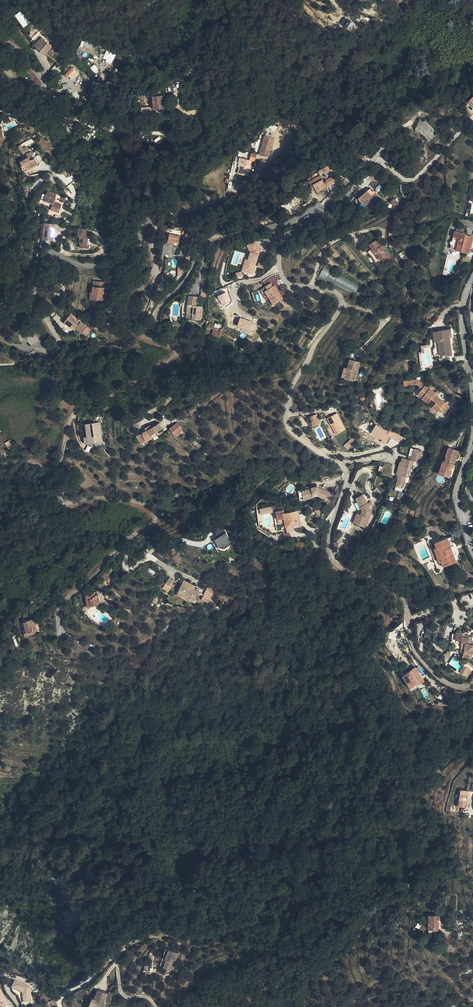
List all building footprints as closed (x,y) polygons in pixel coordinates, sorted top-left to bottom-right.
[(199,0),(194,0),(187,3),(195,18),(197,17),(200,22),(206,19),(202,8),(203,7),(199,0)] [(23,27),(30,23),(21,11),(14,16),(23,27)] [(45,55),(52,47),(42,38),(35,45),(45,55)] [(80,41),(78,51),(91,53),(93,43),(80,41)] [(63,68),(58,63),(52,70),(58,75),(63,68)] [(64,75),(73,81),(79,72),(70,66),(64,75)] [(428,141),(434,136),(431,132),(433,131),(422,120),(415,127),(428,141)] [(269,157),(274,138),(265,135),(259,155),(269,157)] [(26,146),(34,142),(32,139),(18,145),(22,154),(29,151),(26,146)] [(39,164),(31,151),(27,154),(29,157),(21,162),(27,171),(39,164)] [(240,163),(240,166),(238,173),(248,176),(250,166),(248,165),(250,160),(240,157),(239,163),(240,163)] [(328,165),(321,169),(325,174),(331,170),(328,165)] [(335,183),(332,177),(324,181),(328,187),(335,183)] [(317,192),(326,186),(322,179),(313,184),(317,192)] [(368,191),(367,190),(359,198),(368,208),(380,198),(374,190),(372,191),(371,189),(368,191)] [(54,202),(57,194),(48,191),(44,200),(54,204),(51,210),(59,213),(62,205),(54,202)] [(45,222),(42,239),(53,241),(55,224),(45,222)] [(86,238),(87,235),(87,229),(78,228),(77,237),(80,237),(79,243),(80,243),(79,248),(89,249),(90,245),(87,245),(88,238),(86,238)] [(469,253),(472,238),(472,236),(466,235),(466,234),(456,231),(452,249),(469,253)] [(169,233),(168,240),(178,242),(180,235),(169,233)] [(246,259),(243,270),(253,273),(261,250),(257,241),(248,245),(251,252),(248,260),(246,259)] [(372,249),(381,262),(382,264),(391,257),(384,247),(383,247),(382,245),(378,247),(374,241),(368,245),(371,249),(372,249)] [(377,265),(381,262),(372,249),(371,249),(367,252),(370,256),(371,256),(377,265)] [(408,257),(403,251),(399,254),(403,260),(408,257)] [(322,269),(319,276),(333,283),(336,276),(322,269)] [(356,293),(359,285),(336,277),(333,286),(356,293)] [(97,300),(103,300),(105,282),(94,281),(93,292),(92,299),(97,300)] [(266,291),(274,304),(284,298),(275,284),(273,285),(272,283),(266,287),(268,290),(266,291)] [(217,296),(222,306),(231,302),(227,292),(217,296)] [(197,296),(195,296),(189,295),(188,302),(187,312),(192,313),(195,313),(196,305),(197,296)] [(192,313),(192,318),(200,319),(202,306),(196,305),(195,313),(192,313)] [(87,325),(71,313),(65,322),(75,329),(77,327),(83,331),(87,325)] [(253,321),(241,317),(238,326),(250,330),(253,321)] [(438,330),(434,331),(435,341),(438,341),(441,355),(448,354),(452,354),(450,337),(449,334),(451,333),(451,329),(438,330)] [(345,367),(342,376),(355,380),(360,361),(350,359),(348,368),(345,367)] [(417,387),(422,390),(424,387),(416,381),(416,386),(417,387)] [(433,407),(438,411),(439,409),(445,414),(451,407),(437,396),(435,395),(424,387),(422,390),(420,392),(419,394),(430,402),(432,399),(436,402),(433,407)] [(188,408),(190,414),(190,415),(190,414),(195,412),(197,412),(195,406),(188,408)] [(338,413),(328,418),(331,425),(332,425),(334,424),(339,433),(346,429),(338,413)] [(321,424),(317,414),(310,417),(314,427),(321,424)] [(151,434),(155,432),(162,427),(159,422),(155,425),(153,422),(150,425),(145,427),(147,430),(142,432),(146,440),(153,436),(151,434)] [(176,435),(180,431),(183,429),(183,428),(177,422),(170,428),(176,435)] [(101,423),(85,424),(86,437),(83,438),(84,445),(102,443),(101,423)] [(386,443),(389,437),(398,442),(401,437),(376,424),(370,435),(386,443)] [(183,434),(182,433),(180,436),(189,442),(188,443),(197,449),(201,445),(192,439),(184,433),(183,434)] [(10,450),(14,447),(10,440),(6,443),(10,450)] [(447,471),(446,476),(450,477),(452,471),(451,470),(451,468),(452,468),(453,467),(454,466),(453,465),(453,464),(454,462),(455,462),(459,451),(449,447),(446,455),(447,456),(445,462),(443,461),(441,469),(447,471)] [(399,465),(411,468),(413,461),(418,462),(422,451),(415,449),(412,456),(411,456),(410,459),(408,458),(402,457),(401,461),(400,461),(399,465)] [(399,474),(398,478),(395,485),(403,487),(406,476),(408,477),(411,468),(399,465),(396,473),(397,474),(399,474)] [(371,510),(369,506),(368,503),(363,494),(355,498),(357,501),(361,509),(361,510),(360,513),(356,524),(365,527),(371,510)] [(276,511),(276,512),(278,520),(284,518),(286,518),(288,526),(298,524),(297,519),(296,520),(295,516),(296,516),(295,511),(284,513),(283,511),(283,509),(276,511)] [(219,550),(232,541),(222,528),(214,534),(217,538),(212,541),(219,550)] [(442,561),(444,566),(457,561),(453,552),(452,553),(450,548),(451,547),(448,538),(435,543),(437,548),(438,548),(443,560),(442,561)] [(441,567),(444,566),(442,561),(443,560),(438,548),(437,548),(435,549),(441,567)] [(169,577),(162,589),(167,593),(175,581),(169,577)] [(191,599),(189,601),(193,603),(199,591),(194,589),(187,585),(182,583),(176,594),(180,596),(181,594),(191,599)] [(433,590),(431,585),(427,587),(426,586),(424,587),(425,588),(424,589),(426,594),(433,590)] [(207,586),(201,600),(209,604),(215,590),(207,586)] [(98,594),(97,591),(88,592),(85,593),(86,598),(87,606),(97,603),(97,601),(100,601),(98,594)] [(37,618),(31,619),(34,630),(39,628),(37,618)] [(27,632),(24,633),(25,635),(34,633),(34,632),(34,630),(31,619),(25,621),(27,632)] [(453,633),(452,640),(463,641),(462,647),(465,648),(465,652),(464,652),(464,657),(472,657),(472,653),(472,644),(469,643),(469,635),(465,635),(463,635),(463,632),(457,632),(457,634),(453,633)] [(469,677),(471,669),(462,667),(460,675),(469,677)] [(405,674),(414,687),(424,680),(417,670),(414,672),(412,669),(405,674)] [(412,688),(414,687),(405,674),(403,675),(412,688)] [(469,791),(462,790),(462,794),(459,793),(458,806),(466,807),(469,791)] [(439,928),(439,915),(429,914),(428,928),(439,928)] [(176,959),(179,952),(166,947),(164,952),(165,953),(160,965),(170,969),(174,958),(176,959)] [(14,979),(11,988),(22,992),(19,999),(28,1002),(34,987),(14,979)] [(107,993),(98,989),(94,998),(92,997),(88,1006),(104,1006),(106,1003),(104,1002),(107,993)] [(8,1005),(0,991),(0,1002),(1,1001),(3,1004),(0,1006),(6,1006),(8,1005)]
